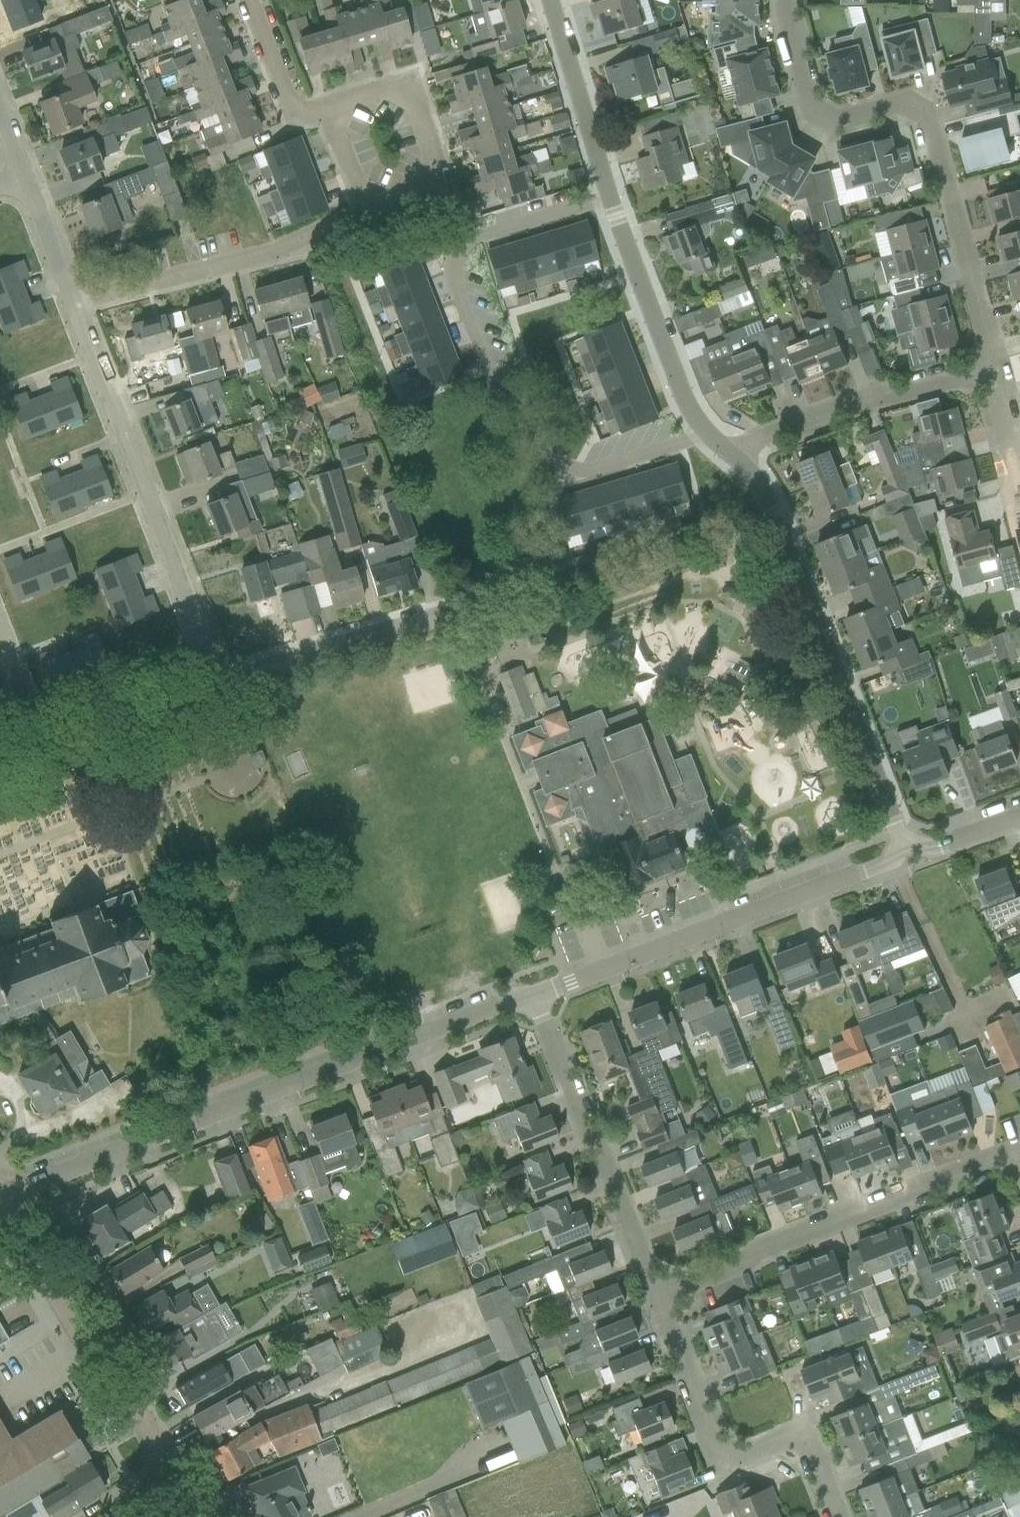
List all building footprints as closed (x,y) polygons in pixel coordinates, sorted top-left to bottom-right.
[(13,30),(28,24),(39,20),(34,4),(44,0),(2,0),(13,30)] [(214,12),(216,17),(226,13),(220,0),(215,0),(199,6),(197,0),(186,0),(164,9),(171,24),(173,29),(214,12)] [(378,3),(382,2),(395,47),(398,46),(411,42),(409,34),(401,9),(393,12),(389,0),(377,0),(378,3)] [(483,13),(516,3),(515,0),(479,0),(483,13)] [(606,37),(644,26),(636,0),(606,0),(595,3),(606,37)] [(934,13),(936,13),(949,13),(949,0),(934,0),(934,13)] [(976,13),(975,0),(960,0),(960,13),(976,13)] [(976,13),(977,13),(977,44),(991,44),(991,34),(990,0),(975,0),(976,13)] [(708,28),(709,49),(739,41),(739,25),(760,25),(759,1),(718,2),(718,14),(712,14),(712,28),(708,28)] [(370,5),(356,10),(367,44),(376,41),(383,62),(398,57),(395,47),(382,2),(378,3),(370,5)] [(473,61),(473,62),(500,54),(496,41),(493,41),(492,38),(524,28),(516,3),(483,13),(470,17),(475,33),(480,32),(484,44),(469,48),(473,61)] [(337,6),(325,10),(327,19),(340,15),(356,69),(363,67),(357,47),(367,44),(356,10),(343,14),(341,5),(337,6)] [(162,32),(152,36),(157,46),(166,42),(167,43),(186,35),(190,44),(222,32),(216,17),(214,12),(173,29),(171,24),(160,28),(162,32)] [(59,70),(63,81),(99,68),(99,67),(84,73),(75,50),(80,48),(75,36),(92,29),(86,14),(59,25),(64,38),(22,53),(33,80),(59,70)] [(330,30),(321,33),(331,66),(345,62),(348,72),(356,69),(340,15),(327,19),(330,30)] [(296,31),(308,73),(331,66),(321,33),(311,36),(305,17),(288,22),(291,33),(296,31)] [(885,40),(894,78),(925,70),(922,57),(938,53),(930,20),(902,27),(899,32),(900,36),(885,40)] [(125,33),(130,45),(151,36),(146,24),(125,33)] [(835,80),(839,94),(852,91),(856,93),(865,90),(867,87),(870,86),(867,73),(880,69),(868,24),(858,27),(853,35),(834,40),(838,52),(828,55),(832,70),(830,70),(833,80),(835,80)] [(655,35),(659,49),(680,43),(680,42),(690,39),(686,26),(655,35)] [(434,29),(420,33),(422,41),(436,37),(434,29)] [(194,53),(196,59),(227,47),(222,32),(190,44),(194,53)] [(697,37),(691,38),(695,52),(706,49),(704,41),(697,37)] [(195,88),(226,76),(222,66),(243,58),(237,43),(227,47),(196,59),(194,53),(173,62),(179,76),(188,73),(195,88)] [(730,70),(734,84),(775,72),(774,69),(776,68),(773,55),(770,56),(768,49),(741,56),(737,44),(714,50),(720,72),(730,70)] [(469,50),(461,53),(464,63),(472,61),(469,50)] [(659,91),(666,111),(678,107),(677,105),(699,98),(693,80),(672,86),(666,67),(653,71),(649,56),(610,68),(621,102),(659,91)] [(171,58),(156,64),(161,76),(176,70),(171,58)] [(457,67),(449,69),(452,79),(455,92),(487,82),(489,89),(500,86),(511,82),(509,76),(508,73),(508,72),(486,78),(483,69),(476,71),(473,62),(473,61),(457,67)] [(967,102),(971,117),(1014,106),(1007,81),(996,84),(990,61),(958,69),(959,72),(944,76),(945,80),(943,83),(943,86),(943,90),(945,92),(949,94),(952,106),(967,102)] [(150,67),(138,71),(142,83),(154,79),(150,67)] [(42,103),(53,134),(80,123),(75,109),(95,102),(89,87),(104,81),(99,68),(63,81),(68,93),(42,103)] [(734,84),(744,119),(757,116),(753,103),(781,96),(775,72),(734,84)] [(201,101),(203,107),(244,90),(246,96),(256,92),(250,77),(230,85),(226,76),(195,88),(201,101)] [(154,79),(142,83),(145,90),(160,85),(158,79),(157,78),(154,79)] [(456,95),(446,97),(451,113),(473,107),(474,110),(504,101),(502,92),(512,89),(513,89),(511,82),(500,86),(489,89),(487,82),(455,92),(456,95)] [(191,112),(177,117),(180,125),(197,119),(198,121),(216,114),(220,121),(251,108),(246,96),(244,90),(203,107),(201,101),(189,106),(191,112)] [(557,93),(543,96),(544,98),(545,105),(559,101),(557,93)] [(457,132),(459,138),(522,119),(511,122),(504,101),(474,110),(478,126),(457,132)] [(682,112),(692,146),(719,138),(708,104),(682,112)] [(969,171),(1010,161),(1007,150),(1004,138),(1019,134),(1019,129),(1017,115),(1019,115),(1019,104),(1014,106),(971,117),(966,119),(966,120),(967,120),(972,139),(961,142),(969,171)] [(144,108),(122,117),(126,128),(150,119),(146,108),(144,108)] [(201,131),(211,155),(220,152),(218,148),(260,131),(251,108),(220,121),(221,123),(201,131)] [(719,115),(713,117),(716,128),(727,125),(725,119),(719,115)] [(80,145),(61,153),(71,180),(101,169),(97,158),(118,150),(113,137),(128,132),(126,128),(122,117),(83,132),(88,144),(81,146),(80,145)] [(767,181),(770,183),(796,139),(793,140),(790,138),(791,137),(787,124),(759,132),(756,120),(762,118),(762,117),(717,129),(722,147),(731,145),(733,155),(770,177),(767,181)] [(471,145),(475,157),(507,148),(505,141),(526,135),(522,119),(459,138),(462,148),(471,145)] [(638,160),(648,192),(683,182),(698,177),(694,163),(688,164),(677,127),(644,137),(650,156),(638,160)] [(573,137),(560,141),(564,154),(577,150),(573,137)] [(259,169),(263,180),(308,162),(301,144),(298,145),(296,139),(264,151),(269,165),(259,169)] [(795,197),(796,200),(807,198),(820,194),(815,175),(809,171),(816,160),(807,155),(805,147),(799,143),(798,139),(796,139),(770,183),(795,197)] [(866,146),(879,196),(890,193),(886,179),(914,172),(908,147),(895,150),(892,139),(866,146)] [(158,143),(142,149),(149,166),(165,160),(158,143)] [(865,185),(869,199),(879,196),(866,146),(862,147),(861,144),(843,148),(844,151),(840,153),(849,189),(865,185)] [(471,179),(472,182),(535,163),(532,154),(511,161),(507,148),(475,157),(481,176),(471,179)] [(203,154),(191,158),(194,169),(207,166),(203,154)] [(252,156),(238,161),(242,172),(256,167),(252,156)] [(156,182),(162,197),(178,191),(166,161),(136,173),(142,187),(156,182)] [(258,198),(262,207),(318,185),(308,162),(263,180),(273,176),(278,189),(268,193),(268,194),(258,198)] [(535,163),(472,182),(475,194),(496,188),(499,198),(501,198),(504,208),(505,209),(510,207),(544,197),(541,185),(531,188),(528,178),(538,175),(535,163)] [(81,207),(93,237),(106,232),(133,221),(125,200),(144,193),(142,187),(136,173),(108,185),(112,196),(81,207)] [(286,209),(292,223),(323,211),(321,205),(325,203),(318,185),(262,207),(266,217),(286,209)] [(988,199),(995,225),(1018,219),(1019,225),(1019,191),(988,199)] [(807,198),(816,232),(831,227),(825,203),(823,204),(820,194),(807,198)] [(825,203),(831,227),(844,223),(838,200),(825,203)] [(717,270),(710,252),(705,240),(710,235),(711,233),(712,231),(712,227),(709,219),(718,217),(714,203),(687,211),(691,225),(692,227),(665,238),(669,249),(674,247),(680,265),(681,264),(682,266),(683,267),(684,268),(684,269),(685,269),(687,271),(689,271),(691,271),(694,271),(695,271),(698,277),(717,270)] [(744,225),(754,208),(745,203),(740,212),(744,225)] [(876,234),(882,259),(934,245),(927,220),(904,226),(901,217),(900,213),(875,220),(878,233),(876,234)] [(561,230),(575,277),(586,274),(583,263),(597,259),(587,226),(581,228),(580,224),(561,230)] [(843,230),(842,233),(844,236),(847,237),(850,236),(852,234),(852,231),(850,229),(847,228),(845,228),(843,230)] [(562,269),(565,280),(575,277),(561,230),(543,235),(544,239),(538,241),(548,273),(562,269)] [(998,237),(1005,263),(1019,259),(1019,232),(998,237)] [(513,244),(527,291),(537,288),(534,277),(548,273),(538,241),(532,243),(531,239),(513,244)] [(776,246),(780,258),(797,253),(793,241),(776,246)] [(513,284),(516,295),(527,291),(513,244),(494,250),(495,254),(489,255),(499,288),(513,284)] [(891,282),(895,296),(920,289),(917,276),(940,270),(934,245),(882,259),(888,283),(891,282)] [(835,249),(821,255),(827,273),(842,268),(835,249)] [(754,253),(743,257),(746,264),(747,269),(748,268),(754,266),(756,260),(754,253)] [(386,285),(375,289),(379,299),(425,282),(418,263),(415,265),(412,259),(381,271),(386,285)] [(24,293),(19,280),(27,277),(22,262),(0,270),(0,302),(24,293)] [(1009,275),(1015,301),(1019,300),(1019,272),(1009,275)] [(277,285),(289,330),(312,323),(300,278),(277,285)] [(575,279),(565,283),(567,292),(578,289),(575,279)] [(726,300),(727,301),(735,298),(735,297),(750,291),(745,279),(722,289),(726,300)] [(394,305),(399,319),(431,306),(429,301),(432,300),(425,282),(379,299),(383,310),(394,305)] [(832,328),(809,337),(824,375),(848,365),(839,343),(851,338),(852,338),(849,331),(842,312),(831,283),(819,288),(818,292),(832,328)] [(254,292),(266,336),(289,330),(277,285),(254,292)] [(374,289),(364,293),(367,303),(377,299),(374,289)] [(898,335),(913,330),(953,320),(947,295),(924,302),(920,289),(895,296),(899,309),(891,311),(898,335)] [(750,292),(737,297),(742,308),(755,303),(750,292)] [(5,332),(43,318),(37,303),(29,306),(24,293),(0,302),(0,319),(0,320),(6,318),(10,329),(5,331),(5,332)] [(527,296),(517,298),(520,306),(529,303),(527,296)] [(378,299),(368,303),(372,315),(383,310),(378,299)] [(327,300),(312,304),(317,320),(328,360),(343,356),(332,317),(327,300)] [(194,336),(178,341),(188,376),(189,376),(192,385),(225,376),(222,366),(219,367),(210,336),(227,331),(218,302),(186,311),(194,336)] [(693,313),(699,327),(724,317),(718,303),(693,313)] [(394,336),(398,346),(444,329),(437,311),(433,312),(431,306),(399,319),(404,332),(394,336)] [(135,337),(125,339),(131,362),(142,359),(141,355),(151,352),(154,362),(174,357),(164,317),(132,326),(135,337)] [(909,351),(914,370),(937,364),(934,352),(960,345),(953,320),(913,330),(917,346),(908,348),(909,351)] [(250,323),(228,330),(229,333),(239,364),(244,363),(258,358),(253,342),(256,341),(251,326),(250,323)] [(387,323),(377,327),(379,333),(390,329),(387,323)] [(581,355),(585,365),(631,347),(624,329),(620,331),(618,325),(586,337),(591,351),(581,355)] [(787,351),(800,384),(824,375),(809,337),(798,341),(793,327),(782,332),(779,325),(765,331),(775,356),(787,351)] [(851,338),(858,355),(871,350),(864,331),(862,326),(849,331),(852,338),(851,338)] [(742,328),(726,336),(728,340),(747,392),(749,391),(750,395),(768,388),(766,385),(771,383),(769,375),(781,370),(775,356),(765,331),(746,338),(742,328)] [(407,369),(407,370),(453,352),(444,329),(398,346),(402,357),(412,353),(417,365),(407,369)] [(256,341),(253,342),(258,358),(262,369),(266,383),(284,377),(271,337),(270,336),(256,341)] [(394,339),(383,343),(384,348),(385,350),(396,346),(394,339)] [(719,390),(723,401),(747,392),(728,340),(704,350),(706,355),(690,361),(704,396),(719,390)] [(387,351),(386,351),(390,361),(391,361),(400,357),(397,347),(387,351)] [(600,371),(605,385),(636,372),(634,367),(638,365),(631,347),(585,365),(589,375),(600,371)] [(421,376),(427,390),(459,378),(456,372),(460,370),(453,352),(407,370),(411,380),(421,376)] [(167,361),(171,376),(183,373),(179,358),(167,361)] [(405,372),(396,375),(399,385),(409,381),(405,372)] [(599,402),(603,412),(649,394),(642,376),(638,378),(636,372),(605,385),(610,398),(599,402)] [(42,398),(53,427),(68,421),(66,416),(78,411),(80,417),(81,416),(66,379),(51,385),(55,393),(42,398)] [(187,401),(164,410),(175,438),(194,430),(218,421),(203,384),(183,390),(187,401)] [(618,418),(623,432),(655,420),(653,414),(656,413),(649,394),(603,412),(607,423),(618,418)] [(11,400),(25,438),(26,438),(24,432),(35,428),(38,433),(53,427),(42,398),(29,403),(25,395),(11,400)] [(922,431),(912,434),(918,460),(945,453),(941,440),(965,434),(958,408),(943,412),(939,397),(916,403),(920,418),(918,418),(922,431)] [(259,407),(251,410),(255,422),(263,418),(259,407)] [(597,407),(589,410),(591,417),(600,413),(597,407)] [(301,421),(310,424),(314,414),(305,410),(301,421)] [(261,423),(265,435),(276,431),(272,419),(261,423)] [(259,422),(252,424),(266,460),(272,458),(259,422)] [(347,424),(343,426),(342,423),(330,428),(334,440),(351,433),(347,424)] [(868,453),(873,465),(880,462),(895,456),(891,445),(885,430),(862,439),(868,453)] [(208,443),(176,456),(182,472),(190,469),(196,483),(219,474),(219,472),(233,467),(234,467),(233,464),(228,451),(213,457),(208,443)] [(814,444),(807,447),(811,458),(818,455),(814,444)] [(336,450),(341,469),(350,466),(345,448),(336,450)] [(799,464),(810,491),(854,473),(853,470),(850,462),(835,468),(829,452),(799,464)] [(935,481),(939,495),(978,485),(971,459),(948,465),(945,453),(918,460),(899,465),(908,489),(935,481)] [(262,454),(233,464),(234,467),(235,467),(241,481),(269,473),(262,454)] [(284,455),(270,459),(274,470),(288,466),(284,455)] [(881,489),(886,503),(910,494),(908,489),(899,465),(895,456),(880,462),(889,485),(881,489)] [(72,476),(83,505),(98,500),(96,494),(108,490),(110,495),(111,495),(96,457),(82,463),(85,471),(72,476)] [(653,472),(667,519),(678,516),(675,505),(689,501),(679,468),(673,470),(672,466),(653,472)] [(339,470),(314,476),(323,506),(328,505),(341,551),(360,546),(344,489),(339,470)] [(654,511),(657,522),(667,519),(653,472),(635,477),(636,481),(630,483),(640,515),(654,511)] [(41,478),(55,516),(56,515),(54,510),(65,506),(67,511),(83,505),(72,476),(58,480),(55,473),(41,478)] [(232,496),(206,506),(207,507),(218,534),(217,534),(218,536),(236,529),(240,539),(261,531),(249,501),(247,497),(273,487),(273,486),(274,488),(275,487),(269,473),(241,481),(240,481),(228,485),(232,496)] [(854,473),(810,491),(820,518),(850,505),(844,490),(857,485),(859,484),(854,473)] [(605,486),(619,533),(628,531),(630,530),(627,519),(640,515),(630,483),(625,484),(624,480),(605,486)] [(581,493),(595,541),(595,540),(592,530),(605,526),(608,537),(618,534),(619,533),(605,486),(581,493)] [(397,490),(383,496),(386,505),(401,499),(397,490)] [(974,490),(963,493),(966,503),(977,501),(974,490)] [(581,533),(584,544),(595,541),(581,493),(562,499),(563,502),(557,504),(567,537),(581,533)] [(893,514),(902,540),(924,531),(919,516),(910,494),(886,503),(883,504),(888,516),(893,514)] [(401,499),(386,506),(400,542),(415,536),(401,499)] [(1002,575),(991,531),(977,535),(971,511),(944,518),(963,585),(1002,575)] [(924,531),(937,526),(933,512),(919,516),(924,531)] [(679,517),(669,520),(671,529),(681,526),(679,517)] [(818,544),(828,570),(877,550),(876,550),(871,536),(867,525),(818,544)] [(628,531),(618,534),(621,544),(631,542),(628,531)] [(905,546),(921,553),(932,548),(924,531),(902,540),(905,546)] [(312,585),(326,581),(334,609),(363,600),(357,581),(353,568),(342,571),(335,548),(334,549),(329,535),(299,544),(301,552),(300,553),(312,585)] [(605,539),(596,541),(598,551),(608,548),(605,539)] [(35,559),(46,589),(74,578),(60,540),(45,545),(48,554),(35,559)] [(370,542),(361,545),(366,560),(368,560),(379,596),(401,589),(401,592),(417,588),(409,558),(389,564),(384,546),(384,544),(370,542)] [(594,542),(583,545),(586,555),(598,551),(594,542)] [(853,589),(858,601),(891,588),(882,564),(883,563),(878,550),(877,550),(828,570),(837,595),(853,589)] [(261,564),(242,570),(250,600),(273,594),(271,587),(297,580),(300,589),(288,593),(292,606),(283,608),(288,623),(296,621),(304,618),(321,613),(312,585),(300,553),(293,555),(261,564)] [(4,561),(19,599),(46,589),(35,559),(22,564),(19,556),(4,561)] [(97,571),(108,598),(137,587),(132,574),(140,570),(135,556),(97,571)] [(108,598),(119,626),(133,620),(148,615),(148,614),(156,611),(150,596),(142,600),(137,587),(108,598)] [(862,613),(847,619),(857,644),(890,631),(906,625),(900,611),(891,588),(858,601),(862,613)] [(986,622),(971,622),(971,631),(986,631),(986,622)] [(991,638),(996,651),(1000,665),(1018,659),(1015,650),(1019,648),(1019,627),(991,638)] [(890,631),(857,644),(866,670),(882,663),(887,675),(898,671),(899,671),(920,663),(917,655),(911,639),(896,645),(890,631)] [(965,634),(954,638),(958,649),(969,644),(965,634)] [(72,654),(83,684),(98,678),(96,672),(108,668),(110,673),(111,673),(97,635),(82,641),(85,649),(72,654)] [(991,638),(979,643),(983,656),(996,651),(991,638)] [(41,657),(55,694),(56,694),(54,688),(65,684),(68,690),(83,684),(72,654),(58,660),(55,651),(41,657)] [(920,663),(899,671),(904,686),(936,674),(931,659),(920,663)] [(500,675),(518,720),(536,713),(547,709),(533,672),(526,675),(522,667),(500,675)] [(1009,689),(995,694),(1004,719),(1017,715),(1016,711),(1009,689)] [(946,706),(936,710),(940,726),(951,722),(946,706)] [(621,848),(635,884),(686,864),(676,836),(699,827),(707,848),(724,842),(716,823),(707,798),(708,797),(692,754),(674,760),(658,717),(612,734),(603,709),(568,722),(563,710),(533,722),(534,724),(540,721),(542,725),(513,736),(528,774),(529,773),(528,771),(536,768),(544,788),(536,791),(535,789),(534,790),(548,827),(585,813),(602,856),(621,848)] [(975,731),(973,732),(987,773),(1017,761),(1008,735),(1007,736),(1001,721),(975,731)] [(917,728),(898,734),(905,754),(917,787),(949,776),(944,761),(959,755),(955,747),(947,724),(919,734),(917,728)] [(247,756),(253,771),(267,765),(261,750),(247,756)] [(1012,885),(1018,883),(1014,865),(1006,868),(1006,869),(978,880),(989,909),(986,910),(997,933),(1019,915),(1019,900),(1018,901),(1012,885)] [(165,890),(143,898),(148,911),(170,904),(165,890)] [(39,1115),(75,1094),(80,1102),(109,1085),(101,1071),(83,1081),(74,1066),(87,1059),(70,1031),(59,1037),(39,1010),(39,1009),(77,995),(78,996),(80,1002),(150,976),(141,953),(147,938),(141,924),(128,918),(140,913),(131,891),(50,921),(49,922),(52,929),(0,948),(0,1022),(30,1012),(52,1041),(46,1045),(52,1056),(19,1076),(32,1098),(30,1099),(30,1100),(29,1105),(34,1113),(39,1115)] [(878,918),(865,923),(881,965),(884,973),(894,970),(891,961),(925,948),(907,911),(893,917),(892,913),(890,914),(889,910),(877,915),(878,918)] [(881,965),(865,923),(853,928),(852,924),(840,929),(841,932),(839,933),(851,963),(841,967),(861,1021),(874,1016),(858,975),(881,965)] [(808,946),(777,957),(790,992),(819,981),(822,988),(842,981),(834,960),(816,966),(808,946)] [(999,964),(988,969),(996,986),(1007,981),(999,964)] [(726,977),(741,1016),(769,1006),(754,966),(726,977)] [(1016,998),(1019,996),(1019,971),(1019,970),(1006,977),(1016,998)] [(705,985),(678,995),(694,1035),(694,1036),(709,1030),(711,1037),(717,1035),(730,1069),(749,1062),(726,1005),(715,1009),(705,985)] [(944,988),(934,992),(940,1007),(943,1012),(943,1014),(954,1010),(954,1008),(944,988)] [(873,1051),(926,1030),(914,999),(861,1021),(873,1051)] [(631,1013),(646,1053),(683,1040),(672,1012),(663,1015),(658,1003),(631,1013)] [(780,1044),(783,1050),(797,1045),(783,1009),(769,1015),(780,1044)] [(973,1087),(974,1087),(1019,1067),(1019,1033),(1010,1011),(995,1016),(997,1021),(986,1026),(1002,1062),(987,1068),(977,1044),(959,1052),(968,1073),(971,1081),(973,1087)] [(611,1021),(582,1032),(601,1082),(630,1071),(631,1070),(611,1021)] [(871,1060),(858,1026),(843,1032),(849,1047),(834,1052),(841,1071),(871,1060)] [(951,1034),(938,1039),(943,1053),(957,1047),(951,1034)] [(434,1074),(446,1105),(464,1099),(458,1084),(488,1072),(493,1083),(499,1081),(507,1100),(539,1088),(530,1067),(524,1069),(511,1038),(479,1051),(482,1057),(452,1069),(451,1067),(434,1074)] [(833,1052),(819,1056),(826,1074),(839,1070),(833,1052)] [(892,1057),(879,1061),(879,1063),(883,1072),(896,1067),(892,1057)] [(879,1063),(864,1069),(873,1090),(888,1084),(879,1063)] [(660,1070),(646,1075),(654,1097),(660,1113),(661,1113),(675,1108),(660,1070)] [(1013,1091),(1019,1088),(1019,1071),(1007,1076),(1013,1091)] [(403,1093),(394,1096),(406,1128),(409,1136),(420,1132),(417,1124),(430,1119),(422,1097),(416,1081),(400,1086),(403,1093)] [(956,1084),(933,1093),(952,1140),(974,1131),(966,1112),(981,1106),(974,1087),(973,1087),(971,1081),(966,1082),(957,1086),(956,1084)] [(986,1082),(974,1087),(981,1106),(984,1114),(996,1109),(986,1082)] [(820,1085),(806,1091),(810,1101),(823,1096),(820,1085)] [(782,1098),(787,1110),(809,1102),(804,1089),(782,1098)] [(383,1093),(367,1099),(373,1115),(382,1137),(395,1132),(397,1140),(409,1136),(406,1128),(394,1096),(386,1099),(383,1093)] [(904,1106),(897,1109),(900,1116),(907,1135),(921,1129),(929,1149),(952,1140),(933,1093),(911,1101),(912,1103),(904,1106)] [(642,1102),(628,1107),(635,1124),(638,1122),(642,1131),(640,1132),(646,1149),(671,1140),(661,1113),(660,1113),(654,1097),(642,1102)] [(782,1099),(767,1105),(771,1116),(786,1110),(782,1099)] [(516,1136),(523,1152),(558,1138),(549,1115),(539,1119),(533,1103),(509,1112),(492,1118),(502,1142),(516,1136)] [(696,1116),(705,1125),(717,1115),(708,1105),(696,1116)] [(859,1125),(875,1169),(889,1164),(891,1168),(898,1165),(893,1152),(905,1147),(896,1122),(895,1122),(892,1113),(874,1119),(878,1128),(864,1134),(860,1125),(859,1125)] [(331,1114),(309,1122),(322,1156),(339,1149),(346,1167),(361,1162),(354,1143),(355,1142),(343,1116),(333,1119),(331,1114)] [(436,1136),(431,1142),(441,1169),(460,1163),(449,1135),(450,1135),(444,1118),(432,1123),(436,1136)] [(859,1125),(822,1139),(835,1174),(852,1168),(856,1177),(875,1169),(859,1125)] [(663,1158),(642,1166),(651,1187),(671,1179),(700,1168),(692,1148),(702,1143),(697,1130),(685,1135),(671,1140),(658,1146),(663,1158)] [(791,1169),(803,1203),(824,1195),(820,1186),(832,1182),(814,1135),(797,1141),(805,1163),(791,1169)] [(248,1147),(265,1191),(268,1201),(296,1191),(292,1181),(275,1137),(248,1147)] [(739,1144),(747,1166),(760,1161),(751,1139),(739,1144)] [(384,1141),(372,1145),(384,1177),(402,1170),(396,1154),(388,1153),(384,1141)] [(526,1179),(535,1201),(571,1186),(562,1164),(552,1168),(546,1151),(521,1161),(528,1178),(526,1179)] [(729,1156),(734,1168),(744,1164),(739,1152),(729,1156)] [(215,1162),(212,1163),(226,1201),(230,1199),(252,1191),(237,1153),(215,1162)] [(317,1155),(299,1161),(314,1204),(331,1198),(326,1185),(328,1184),(317,1155)] [(656,1199),(664,1220),(690,1209),(719,1197),(711,1177),(712,1177),(707,1165),(700,1168),(671,1179),(676,1191),(656,1199)] [(777,1202),(781,1211),(803,1203),(791,1169),(774,1175),(771,1165),(754,1172),(766,1206),(777,1202)] [(674,1230),(682,1250),(733,1230),(725,1210),(758,1198),(753,1184),(719,1197),(690,1209),(695,1222),(674,1230)] [(458,1192),(454,1203),(459,1216),(478,1207),(470,1187),(458,1192)] [(78,1221),(100,1258),(130,1240),(127,1234),(172,1207),(163,1192),(162,1191),(146,1200),(141,1191),(112,1208),(109,1203),(78,1221)] [(967,1249),(974,1267),(1000,1257),(1009,1254),(1001,1232),(1011,1229),(1003,1207),(999,1209),(993,1193),(972,1201),(965,1204),(972,1222),(977,1236),(964,1242),(967,1249)] [(970,1195),(963,1198),(965,1204),(972,1201),(970,1195)] [(545,1225),(553,1247),(590,1233),(581,1211),(571,1215),(564,1198),(540,1207),(546,1224),(545,1225)] [(500,1201),(484,1207),(491,1223),(506,1217),(500,1201)] [(428,1209),(419,1216),(426,1226),(435,1219),(428,1209)] [(265,1213),(257,1219),(264,1230),(272,1224),(265,1213)] [(322,1224),(307,1229),(312,1245),(327,1239),(322,1224)] [(879,1234),(892,1269),(916,1260),(902,1226),(879,1234)] [(858,1242),(872,1277),(892,1269),(879,1234),(858,1242)] [(280,1236),(261,1243),(265,1252),(284,1245),(280,1236)] [(178,1259),(185,1272),(194,1267),(202,1262),(214,1258),(207,1244),(178,1259)] [(324,1245),(297,1256),(304,1273),(331,1262),(324,1245)] [(556,1270),(564,1290),(567,1289),(591,1279),(611,1271),(603,1251),(582,1259),(577,1246),(505,1275),(508,1284),(510,1288),(520,1284),(556,1270)] [(109,1271),(123,1294),(162,1270),(149,1248),(109,1271)] [(852,1300),(860,1323),(873,1318),(861,1289),(860,1285),(849,1290),(834,1251),(811,1260),(825,1295),(826,1294),(831,1308),(852,1300)] [(1002,1300),(1019,1295),(1019,1294),(1019,1262),(1017,1263),(1012,1252),(1009,1254),(1000,1257),(974,1267),(974,1268),(973,1268),(983,1295),(998,1290),(1002,1300)] [(194,1267),(185,1272),(190,1279),(198,1274),(217,1263),(214,1258),(202,1262),(194,1267)] [(825,1295),(811,1260),(791,1267),(798,1285),(786,1289),(798,1320),(810,1316),(808,1312),(819,1308),(815,1298),(825,1295)] [(919,1270),(930,1299),(941,1295),(930,1266),(919,1270)] [(533,1351),(523,1330),(516,1311),(515,1309),(518,1308),(510,1288),(508,1284),(504,1286),(499,1274),(472,1285),(477,1297),(475,1298),(490,1338),(422,1366),(385,1382),(385,1381),(316,1410),(314,1405),(308,1407),(306,1403),(260,1422),(211,1451),(228,1480),(276,1453),(277,1455),(309,1445),(333,1436),(331,1431),(397,1405),(397,1407),(400,1405),(400,1404),(500,1362),(501,1364),(533,1351)] [(567,1289),(580,1322),(604,1312),(624,1304),(616,1284),(596,1292),(591,1279),(567,1289)] [(874,1317),(879,1330),(892,1326),(887,1312),(885,1313),(874,1284),(861,1289),(873,1318),(874,1317)] [(525,1285),(508,1292),(515,1309),(518,1308),(525,1306),(529,1296),(525,1285)] [(332,1287),(312,1295),(318,1312),(339,1304),(332,1287)] [(176,1329),(204,1314),(192,1292),(180,1298),(178,1294),(167,1300),(163,1291),(132,1308),(145,1333),(170,1318),(176,1329)] [(710,1326),(703,1329),(713,1352),(749,1338),(740,1316),(751,1312),(753,1311),(753,1309),(748,1296),(711,1311),(715,1320),(714,1321),(715,1324),(710,1326)] [(522,1311),(516,1311),(523,1330),(529,1328),(522,1311)] [(579,1350),(582,1359),(617,1345),(637,1337),(629,1317),(609,1325),(604,1312),(580,1322),(557,1331),(562,1344),(582,1336),(584,1340),(582,1341),(579,1345),(579,1347),(579,1350)] [(962,1325),(969,1341),(1000,1329),(994,1313),(962,1325)] [(176,1329),(151,1343),(165,1369),(189,1355),(192,1359),(205,1352),(220,1344),(227,1339),(213,1315),(192,1327),(194,1330),(182,1337),(176,1329)] [(1019,1357),(1019,1315),(1007,1320),(1011,1331),(995,1336),(1004,1364),(1019,1357)] [(342,1321),(333,1325),(337,1334),(340,1340),(360,1331),(354,1316),(342,1321)] [(9,1339),(0,1324),(0,1344),(9,1339)] [(806,1353),(841,1340),(836,1327),(801,1340),(806,1353)] [(933,1335),(938,1347),(957,1340),(953,1328),(950,1329),(949,1329),(945,1331),(933,1335)] [(340,1340),(333,1343),(333,1344),(336,1350),(343,1363),(347,1373),(374,1361),(361,1331),(360,1331),(340,1340)] [(536,1337),(542,1351),(558,1344),(553,1331),(536,1337)] [(304,1349),(319,1376),(343,1363),(333,1343),(330,1338),(304,1349)] [(749,1338),(713,1352),(722,1376),(735,1371),(740,1384),(769,1373),(763,1359),(759,1361),(749,1338)] [(607,1364),(615,1384),(650,1370),(642,1350),(622,1358),(617,1345),(582,1359),(567,1365),(572,1377),(607,1364)] [(827,1391),(832,1405),(879,1386),(864,1346),(802,1371),(812,1397),(827,1391)] [(923,1351),(929,1366),(943,1360),(937,1346),(923,1351)] [(176,1388),(187,1407),(239,1378),(250,1371),(239,1353),(176,1388)] [(482,1428),(547,1400),(528,1356),(463,1384),(482,1428)] [(920,1371),(908,1375),(912,1387),(924,1383),(922,1378),(920,1371)] [(193,1417),(205,1440),(289,1393),(278,1372),(262,1381),(261,1379),(193,1417)] [(880,1386),(885,1398),(912,1387),(908,1375),(880,1386)] [(576,1394),(562,1400),(568,1414),(582,1409),(576,1394)] [(636,1429),(642,1445),(659,1438),(658,1435),(674,1429),(663,1402),(643,1410),(638,1398),(613,1408),(617,1419),(610,1422),(616,1437),(636,1429)] [(833,1417),(842,1441),(878,1427),(891,1422),(882,1400),(869,1405),(868,1403),(833,1417)] [(0,1446),(0,1516),(5,1514),(37,1495),(63,1479),(88,1465),(74,1441),(77,1439),(71,1429),(65,1419),(62,1421),(57,1412),(29,1428),(23,1432),(10,1439),(9,1440),(3,1443),(4,1444),(0,1446)] [(581,1420),(568,1425),(573,1439),(586,1434),(581,1420)] [(4,1444),(3,1443),(10,1439),(0,1422),(0,1446),(4,1444)] [(878,1427),(842,1441),(852,1466),(884,1453),(888,1464),(888,1465),(892,1463),(905,1458),(918,1453),(918,1452),(912,1438),(886,1448),(878,1427)] [(334,1438),(316,1445),(322,1457),(339,1450),(334,1438)] [(945,1442),(927,1449),(931,1460),(945,1455),(949,1453),(945,1442)] [(639,1455),(631,1458),(638,1474),(633,1476),(640,1492),(644,1491),(648,1500),(660,1495),(661,1498),(678,1491),(676,1486),(694,1479),(683,1452),(672,1457),(667,1443),(639,1455)] [(918,1453),(905,1458),(909,1469),(911,1468),(931,1460),(927,1449),(918,1452),(918,1453)] [(5,1514),(6,1516),(46,1516),(50,1514),(75,1500),(80,1507),(95,1498),(93,1494),(105,1487),(91,1463),(88,1465),(63,1479),(67,1486),(40,1501),(37,1495),(5,1514)] [(291,1500),(292,1500),(290,1495),(303,1490),(294,1468),(245,1489),(260,1514),(254,1516),(300,1516),(291,1500)] [(1010,1508),(1019,1504),(1019,1481),(1015,1470),(997,1478),(1010,1508)] [(893,1476),(861,1489),(869,1510),(915,1492),(907,1471),(906,1471),(893,1476)] [(738,1516),(778,1516),(772,1503),(773,1503),(770,1494),(772,1493),(770,1487),(754,1494),(749,1482),(716,1495),(723,1513),(735,1508),(738,1516)] [(436,1516),(466,1516),(454,1489),(429,1500),(436,1516)] [(869,1510),(872,1516),(944,1516),(939,1505),(926,1510),(918,1491),(915,1492),(869,1510)] [(939,1505),(944,1516),(951,1516),(965,1511),(961,1504),(960,1500),(959,1497),(939,1505)] [(1001,1497),(974,1508),(977,1515),(989,1510),(1003,1504),(1001,1497)] [(964,1499),(960,1500),(961,1504),(965,1511),(968,1510),(965,1503),(964,1499)]
